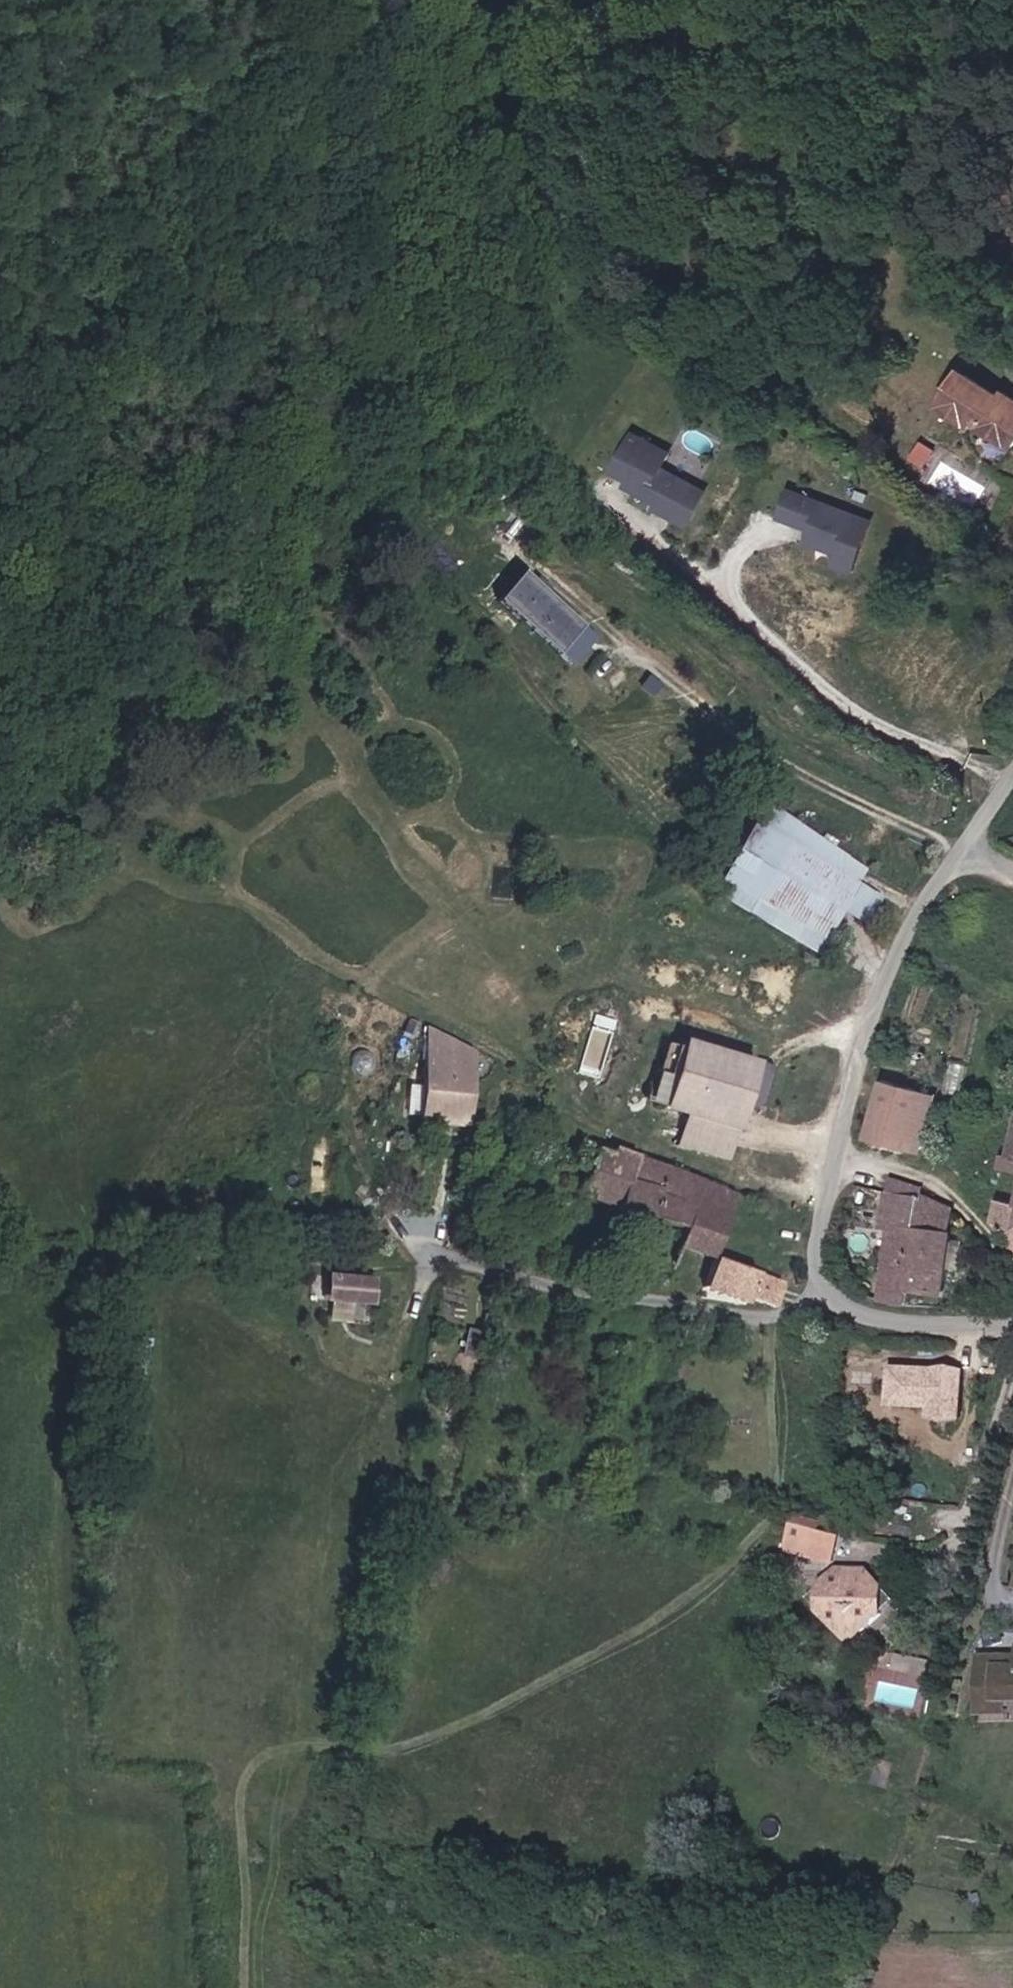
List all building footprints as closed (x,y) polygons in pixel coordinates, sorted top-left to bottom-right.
[(947,405),(984,430),(987,425),(1012,443),(1012,396),(1011,398),(971,371),(947,405)] [(635,430),(614,470),(630,479),(626,486),(655,503),(652,509),(686,529),(707,491),(666,468),(675,451),(635,430)] [(914,459),(931,466),(938,447),(922,441),(914,459)] [(874,521),(791,488),(779,519),(808,530),(803,543),(834,555),(829,567),(851,576),(874,521)] [(528,571),(504,601),(580,662),(604,633),(528,571)] [(767,799),(710,884),(815,953),(871,868),(767,799)] [(476,1051),(427,1018),(419,1151),(472,1124),(476,1051)] [(757,1073),(680,1054),(663,1122),(682,1126),(676,1150),(735,1164),(757,1073)] [(892,1084),(887,1109),(880,1142),(922,1151),(934,1092),(905,1086),(892,1084)] [(788,1273),(764,1267),(748,1264),(716,1258),(720,1244),(729,1217),(740,1188),(652,1155),(617,1143),(615,1150),(600,1145),(591,1171),(538,1153),(533,1169),(527,1167),(521,1182),(584,1203),(586,1198),(669,1226),(668,1232),(651,1286),(706,1303),(709,1286),(756,1297),(758,1293),(783,1299),(788,1273)] [(967,1206),(930,1200),(925,1200),(926,1190),(890,1184),(889,1194),(886,1234),(897,1235),(893,1287),(872,1286),(871,1307),(918,1311),(919,1298),(958,1302),(967,1218),(967,1206)] [(373,1309),(372,1284),(332,1284),(333,1309),(373,1309)] [(799,1521),(791,1553),(835,1562),(840,1539),(825,1536),(827,1526),(799,1521)] [(861,1646),(888,1619),(904,1602),(888,1587),(869,1569),(848,1570),(833,1587),(817,1605),(833,1620),(861,1646)] [(978,1654),(977,1717),(1011,1718),(1011,1708),(1012,1708),(1012,1654),(978,1654)]
